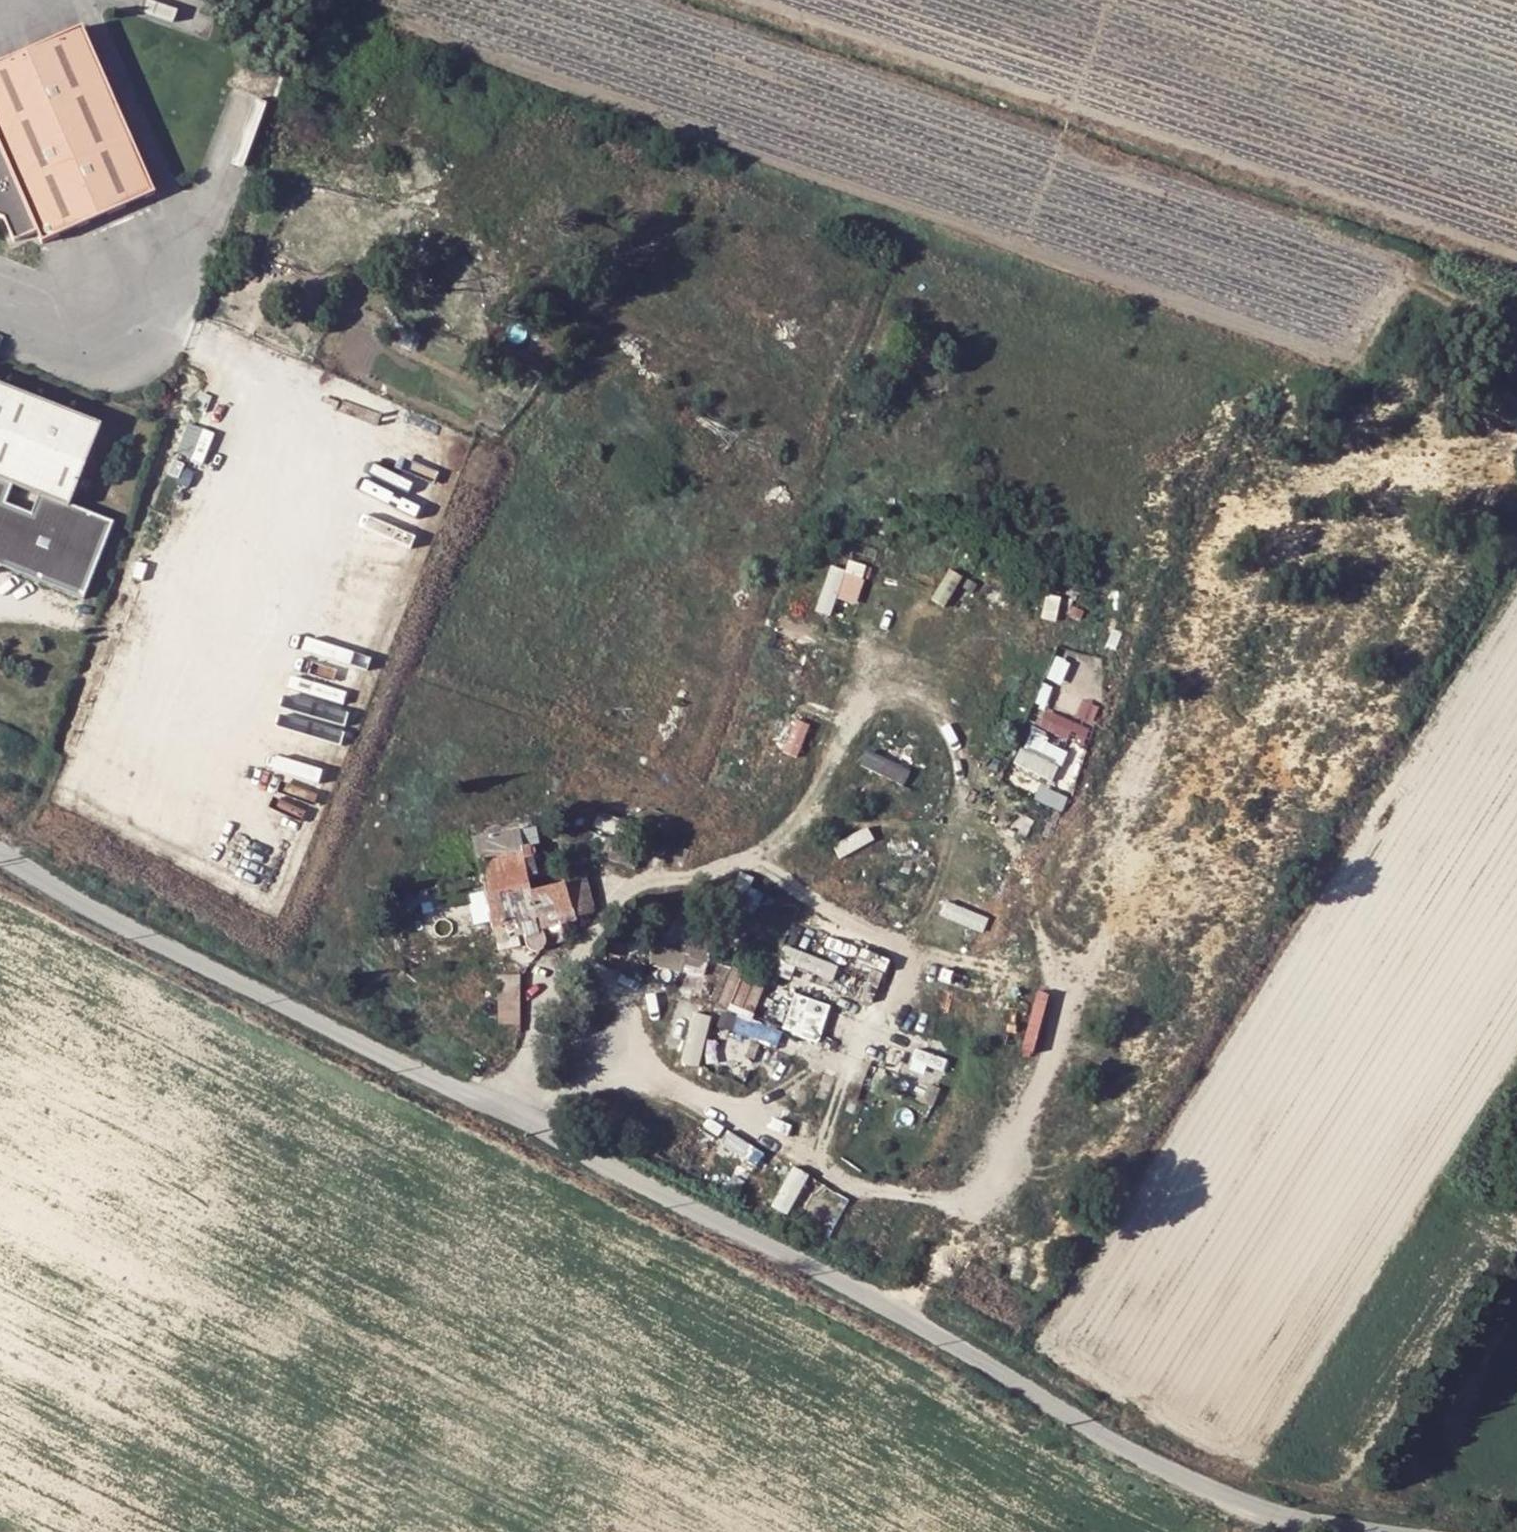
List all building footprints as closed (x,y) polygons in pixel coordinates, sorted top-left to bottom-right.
[(6,240),(29,230),(35,243),(149,195),(78,27),(0,59),(0,225),(6,240)] [(81,595),(111,519),(68,501),(99,422),(0,383),(0,562),(81,595)] [(860,604),(867,569),(831,561),(820,611),(834,614),(837,599),(860,604)] [(518,830),(472,840),(491,928),(492,934),(506,931),(506,933),(522,930),(525,944),(530,948),(537,949),(542,946),(545,940),(542,927),(576,919),(575,914),(592,911),(582,865),(528,877),(524,860),(529,858),(530,855),(531,849),(528,845),(524,843),(520,843),(518,830)] [(668,948),(657,945),(651,962),(682,972),(689,949),(676,945),(681,929),(675,927),(668,948)] [(732,968),(722,1002),(755,1012),(765,978),(732,968)] [(683,1061),(700,1065),(712,1016),(694,1012),(683,1061)]
